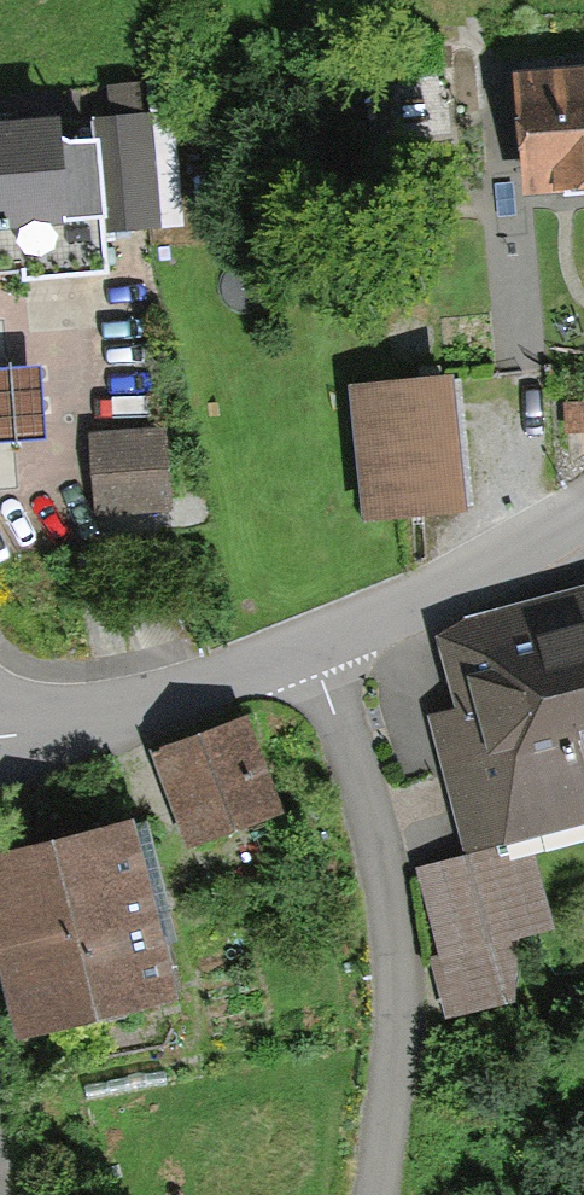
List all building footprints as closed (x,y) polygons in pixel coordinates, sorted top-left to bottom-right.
[(517,72),(524,189),(583,186),(583,68),(578,69),(517,72)] [(0,131),(0,224),(105,215),(99,137),(57,141),(56,127),(0,131)] [(39,432),(35,365),(0,367),(0,434),(39,432)] [(446,379),(354,387),(365,508),(457,500),(446,379)] [(89,499),(158,495),(154,428),(85,432),(89,499)] [(454,632),(474,711),(437,720),(469,844),(583,814),(583,789),(576,758),(583,755),(583,599),(454,632)] [(191,838),(267,811),(234,720),(158,747),(191,838)] [(0,855),(0,913),(30,1027),(163,992),(118,824),(0,855)] [(507,846),(424,871),(463,1001),(547,976),(507,846)]
